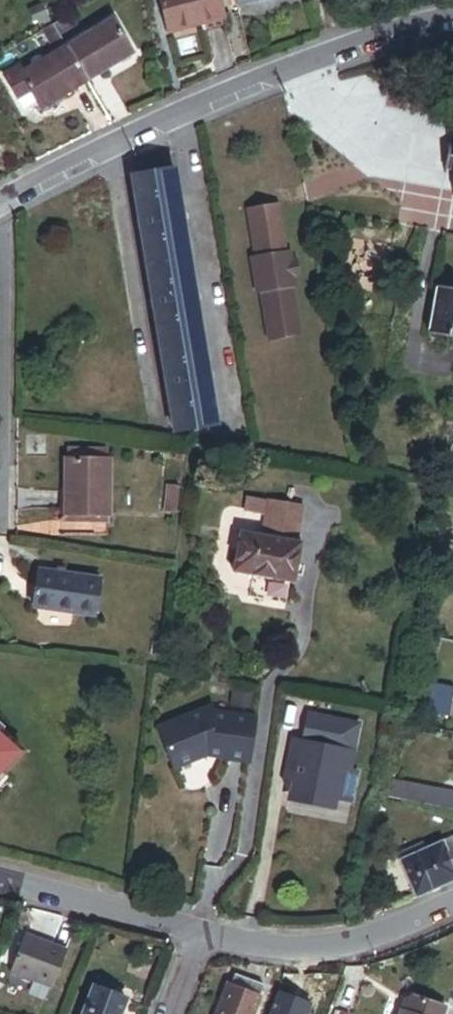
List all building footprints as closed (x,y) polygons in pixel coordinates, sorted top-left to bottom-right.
[(225,19),(221,0),(163,0),(171,33),(225,19)] [(72,17),(54,26),(61,37),(78,27),(72,17)] [(87,80),(132,53),(115,21),(66,46),(87,80)] [(42,33),(54,53),(66,46),(61,37),(54,26),(42,33)] [(40,108),(87,80),(66,46),(54,53),(22,72),(20,74),(30,91),(38,103),(40,108)] [(17,99),(30,91),(20,74),(22,72),(18,67),(3,76),(17,99)] [(38,103),(30,91),(17,99),(25,111),(38,103)] [(450,142),(451,138),(449,138),(443,172),(445,173),(446,168),(452,169),(452,143),(450,142)] [(176,432),(217,426),(179,169),(137,175),(176,432)] [(265,341),(297,337),(290,288),(294,288),(293,279),(291,263),(290,255),(286,255),(279,205),(247,209),(254,260),(250,260),(255,293),(259,292),(265,341)] [(452,337),(452,288),(439,285),(430,332),(452,337)] [(62,465),(101,467),(102,457),(63,455),(62,465)] [(58,519),(100,520),(103,467),(101,467),(62,465),(61,465),(58,519)] [(245,510),(265,514),(267,502),(247,498),(245,510)] [(269,501),(263,536),(297,543),(303,508),(269,501)] [(100,520),(58,519),(58,526),(100,528),(100,520)] [(239,572),(290,582),(295,583),(303,544),(297,543),(263,536),(241,532),(234,572),(239,572)] [(23,608),(84,620),(91,583),(30,572),(23,608)] [(290,582),(239,572),(235,595),(286,605),(290,582)] [(427,653),(437,655),(439,645),(429,644),(427,653)] [(450,721),(452,703),(452,691),(420,685),(415,714),(450,721)] [(249,771),(256,726),(212,720),(210,714),(158,734),(172,773),(208,759),(223,761),(222,766),(249,771)] [(365,729),(311,720),(307,749),(305,749),(302,772),(294,771),(291,790),(295,796),(300,796),(299,802),(342,808),(343,802),(363,805),(367,777),(358,776),(365,729)] [(1,777),(22,753),(0,733),(0,776),(1,777)] [(305,749),(297,748),(294,771),(302,772),(305,749)] [(406,800),(408,784),(393,781),(390,797),(406,800)] [(440,806),(443,790),(408,784),(406,800),(414,801),(440,806)] [(443,790),(440,806),(452,808),(452,792),(443,790)] [(418,819),(452,813),(452,808),(440,806),(414,801),(418,819)] [(444,841),(452,862),(452,838),(444,841)] [(444,841),(426,849),(419,852),(434,889),(452,881),(452,862),(444,841)] [(419,852),(426,849),(424,842),(416,846),(419,852)] [(404,859),(419,852),(416,846),(401,852),(404,859)] [(416,897),(434,889),(419,852),(404,859),(401,860),(416,897)] [(5,962),(47,979),(61,942),(19,926),(5,962)] [(89,982),(106,988),(108,981),(92,975),(89,982)] [(261,997),(265,987),(234,975),(230,985),(261,997)] [(119,994),(106,988),(89,982),(87,981),(75,1013),(112,1013),(119,994)] [(261,997),(230,985),(219,1013),(254,1013),(261,997)] [(448,1007),(415,996),(407,999),(402,1013),(445,1013),(448,1007)]
